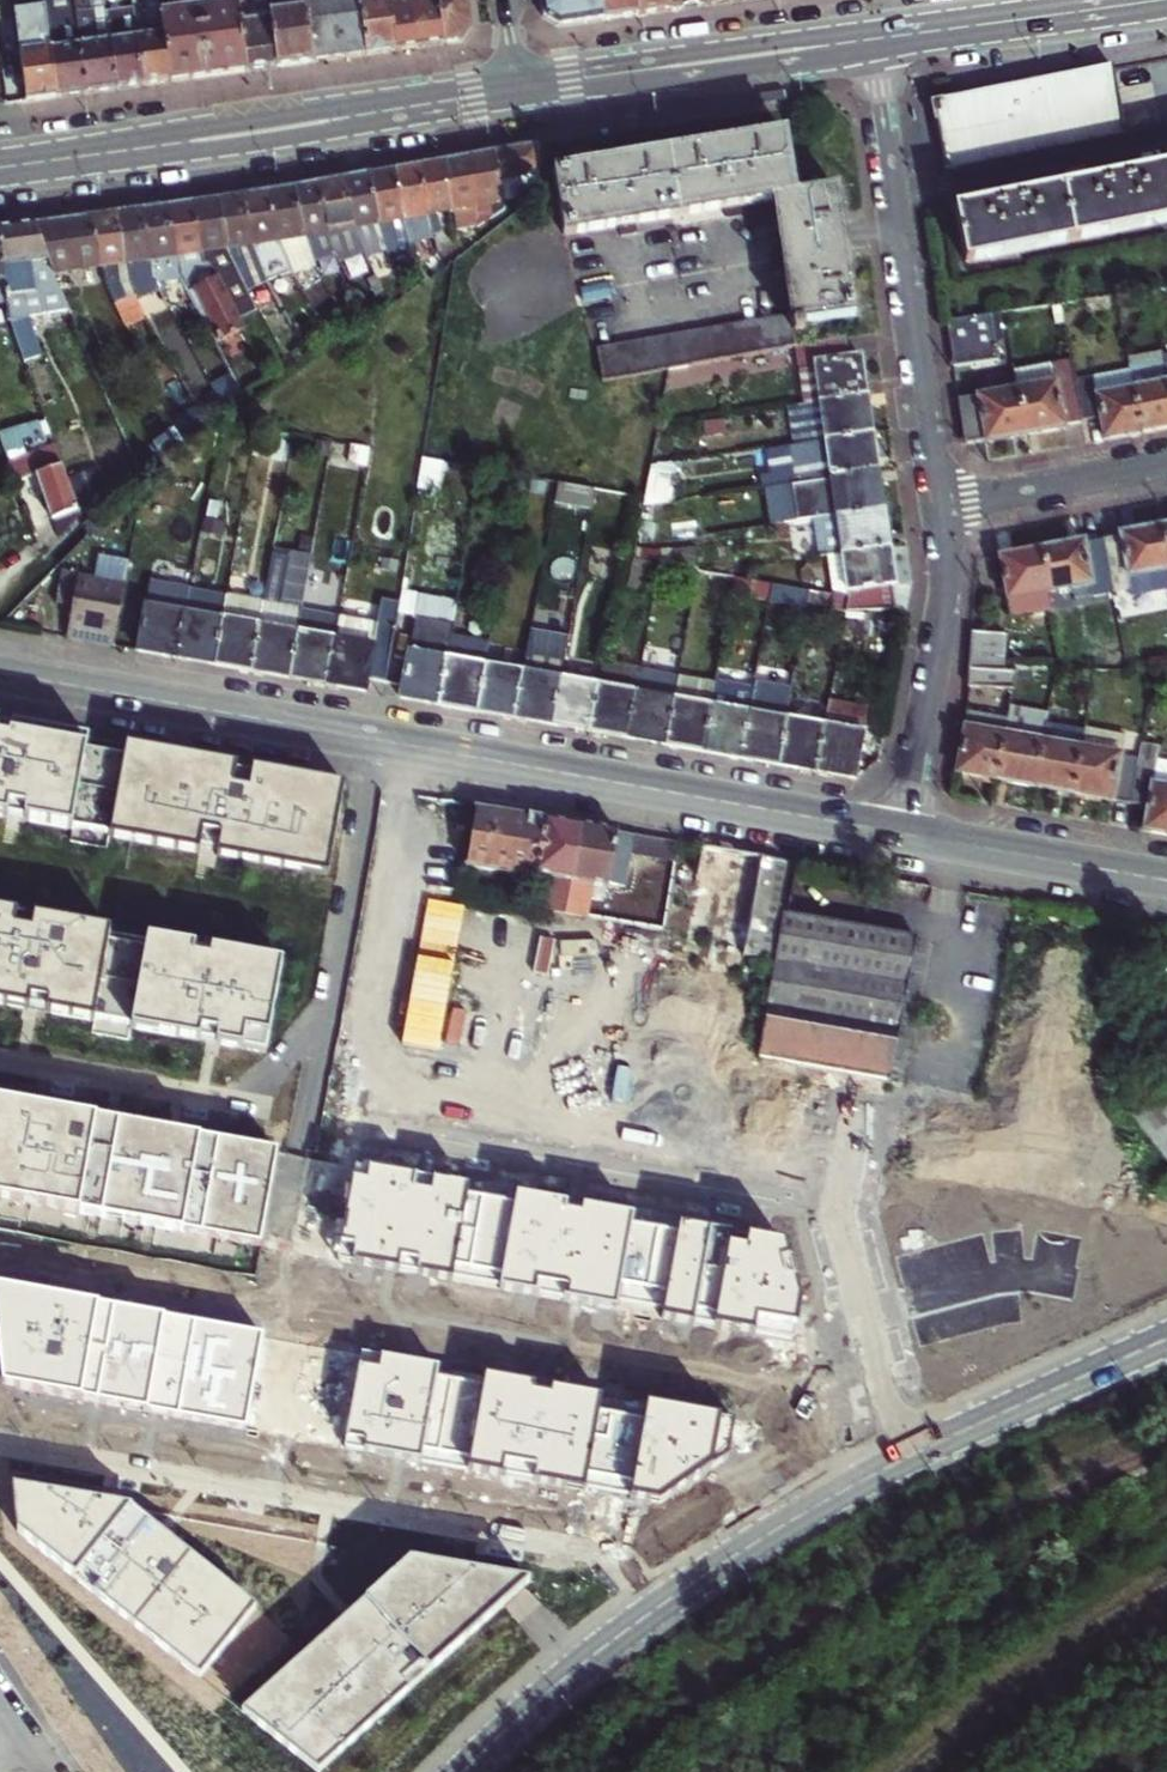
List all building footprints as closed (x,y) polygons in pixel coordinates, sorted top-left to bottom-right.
[(23,100),(35,98),(50,96),(39,14),(38,0),(8,0),(23,100)] [(50,96),(66,94),(82,92),(71,9),(70,0),(38,0),(39,14),(50,96)] [(71,9),(90,6),(101,5),(100,0),(70,0),(71,9)] [(241,71),(232,0),(176,0),(155,3),(165,81),(206,76),(241,71)] [(271,66),(263,0),(232,0),(241,71),(256,69),(271,66)] [(299,6),(284,8),(283,0),(263,0),(271,66),(288,64),(306,61),(299,6)] [(353,0),(298,0),(299,6),(306,61),(333,57),(359,53),(354,2),(353,0)] [(359,53),(376,51),(390,48),(384,0),(353,0),(354,2),(359,53)] [(439,42),(433,0),(384,0),(390,48),(417,45),(439,42)] [(439,42),(455,39),(461,31),(467,22),(463,0),(433,0),(439,42)] [(546,18),(551,23),(556,26),(624,17),(642,14),(640,0),(543,0),(546,18)] [(642,14),(657,12),(676,9),(674,0),(640,0),(642,14)] [(707,4),(707,0),(674,0),(676,9),(690,7),(707,4)] [(150,83),(165,81),(155,3),(140,5),(142,12),(128,14),(131,36),(138,84),(150,83)] [(101,5),(90,6),(71,9),(82,92),(99,90),(112,88),(102,11),(101,5)] [(126,86),(138,84),(131,36),(128,14),(128,8),(102,11),(112,88),(126,86)] [(1139,62),(1115,66),(1118,84),(1142,80),(1139,62)] [(1118,84),(1115,66),(1029,81),(933,97),(943,158),(1125,126),(1118,84)] [(851,323),(842,252),(838,228),(834,194),(792,200),(784,140),(556,174),(558,186),(566,238),(619,230),(620,239),(641,235),(639,226),(717,214),(718,223),(740,219),(739,211),(769,206),(774,238),(778,262),(769,262),(773,284),(782,283),(787,315),(773,318),(758,321),(737,325),(720,327),(704,330),(689,333),(672,336),(656,339),(641,341),(626,344),(609,347),(591,350),(596,381),(614,378),(631,375),(646,373),(661,371),(670,369),(677,368),(695,365),(709,363),(725,360),(742,357),(749,356),(763,354),(778,351),(792,349),(792,341),(802,339),(801,331),(851,323)] [(535,160),(536,172),(544,169),(539,146),(533,147),(535,160)] [(532,176),(536,172),(533,147),(515,150),(494,154),(499,182),(532,176)] [(489,204),(499,201),(502,200),(499,182),(494,154),(482,156),(468,158),(476,204),(470,206),(476,226),(477,227),(492,217),(489,204)] [(446,210),(453,232),(476,226),(470,206),(476,204),(468,158),(456,161),(443,163),(449,210),(446,210)] [(1166,215),(1166,159),(1119,168),(1020,187),(949,200),(959,254),(1011,244),(1166,215)] [(417,167),(424,213),(446,210),(449,210),(443,163),(430,165),(417,167)] [(430,233),(424,213),(417,167),(404,170),(392,172),(399,217),(409,238),(430,233)] [(402,277),(421,264),(409,238),(399,217),(392,172),(381,173),(367,176),(373,222),(399,270),(402,277)] [(343,180),(351,226),(373,222),(367,176),(355,178),(343,180)] [(502,200),(516,197),(532,176),(499,182),(502,200)] [(316,184),(323,232),(336,253),(340,261),(362,248),(352,231),(351,226),(343,180),(330,182),(316,184)] [(323,232),(316,184),(307,186),(293,188),(301,238),(315,265),(336,253),(323,232)] [(315,265),(301,238),(293,188),(280,190),(267,192),(273,240),(288,268),(293,276),(316,267),(315,265)] [(249,248),(267,279),(288,268),(273,240),(267,192),(255,194),(242,196),(249,248)] [(217,200),(225,253),(245,290),(267,279),(249,248),(242,196),(229,199),(217,200)] [(206,202),(192,204),(199,250),(200,255),(201,263),(206,261),(229,306),(248,296),(245,290),(225,253),(217,200),(206,202)] [(499,201),(489,204),(492,217),(504,209),(502,200),(499,201)] [(199,250),(192,204),(180,205),(167,207),(173,255),(199,250)] [(150,259),(173,255),(167,207),(154,209),(141,210),(150,259)] [(150,259),(141,210),(129,212),(116,214),(124,263),(141,297),(163,290),(150,264),(150,259)] [(105,216),(92,217),(102,267),(124,263),(116,214),(105,216)] [(81,219),(66,222),(76,271),(102,267),(92,217),(81,219)] [(53,275),(76,271),(66,222),(50,224),(32,226),(48,262),(53,275)] [(6,286),(10,317),(10,323),(22,357),(39,351),(27,315),(67,309),(53,275),(48,262),(32,226),(15,229),(0,231),(0,252),(6,286)] [(10,323),(10,317),(6,286),(0,252),(0,323),(10,323)] [(233,383),(238,393),(265,375),(229,306),(206,261),(201,263),(184,272),(237,377),(232,380),(233,383)] [(141,297),(124,263),(102,267),(103,272),(130,329),(152,318),(141,297)] [(399,270),(381,282),(385,289),(402,277),(399,270)] [(299,288),(295,280),(288,284),(291,291),(299,288)] [(377,295),(385,289),(381,282),(372,288),(377,295)] [(610,297),(607,282),(589,285),(591,300),(610,297)] [(343,319),(338,311),(333,315),(338,323),(343,319)] [(990,311),(947,318),(951,348),(954,363),(997,356),(990,311)] [(332,327),(338,323),(333,315),(328,318),(332,327)] [(858,359),(845,361),(843,341),(792,349),(801,405),(802,405),(824,401),(864,395),(861,375),(858,359)] [(278,352),(283,361),(288,358),(283,349),(278,352)] [(1007,362),(1011,381),(1020,427),(1050,422),(1078,417),(1069,370),(1066,351),(1007,362)] [(279,365),(283,361),(278,352),(273,355),(279,365)] [(1086,367),(1091,393),(1129,386),(1126,368),(1124,360),(1086,367)] [(1126,368),(1129,386),(1163,380),(1160,362),(1126,368)] [(1095,414),(1100,437),(1114,435),(1137,430),(1129,386),(1091,393),(1086,367),(1069,370),(1078,417),(1095,414)] [(1137,430),(1154,427),(1166,425),(1166,403),(1163,380),(1129,386),(1137,430)] [(1020,427),(1011,381),(958,390),(965,435),(982,432),(982,435),(995,432),(1020,427)] [(222,405),(238,393),(233,383),(215,392),(222,405)] [(864,395),(824,401),(831,439),(870,433),(868,418),(864,395)] [(831,439),(824,401),(802,405),(808,443),(831,439)] [(209,414),(204,405),(197,409),(202,419),(209,414)] [(52,443),(43,418),(0,434),(0,443),(6,460),(52,443)] [(817,479),(837,476),(876,469),(874,454),(870,433),(831,439),(808,443),(796,444),(801,481),(817,479)] [(801,481),(796,444),(764,449),(768,475),(757,476),(759,488),(793,483),(801,481)] [(35,476),(51,521),(75,512),(53,445),(7,462),(14,483),(35,476)] [(446,460),(428,456),(424,477),(443,480),(446,460)] [(98,468),(70,478),(78,501),(106,490),(98,468)] [(876,469),(837,476),(843,514),(882,508),(879,489),(876,469)] [(843,514),(837,476),(817,479),(801,481),(793,483),(799,520),(810,519),(843,514)] [(594,487),(560,480),(556,501),(591,507),(594,487)] [(799,520),(793,483),(759,488),(758,488),(764,525),(799,520)] [(882,508),(843,514),(849,551),(888,546),(885,528),(882,508)] [(78,520),(75,512),(51,521),(57,538),(78,520)] [(816,556),(829,554),(849,551),(843,514),(810,519),(816,556)] [(1166,588),(1166,564),(1159,522),(1135,527),(1120,529),(1121,533),(1102,537),(1112,593),(1132,589),(1133,595),(1166,588)] [(1072,538),(1043,543),(1050,589),(1090,581),(1093,596),(1112,593),(1102,537),(1083,540),(1082,536),(1072,538)] [(1054,607),(1050,589),(1043,543),(1021,547),(999,551),(1011,616),(1054,607)] [(273,546),(265,589),(304,597),(312,553),(273,546)] [(888,546),(849,551),(859,607),(895,607),(891,581),(893,578),(892,570),(888,546)] [(845,607),(859,609),(859,607),(849,551),(829,554),(835,594),(847,596),(845,607)] [(77,573),(72,599),(65,635),(91,640),(111,643),(122,580),(126,558),(98,552),(93,575),(77,573)] [(648,563),(634,561),(630,587),(643,589),(648,563)] [(146,601),(184,607),(187,588),(168,585),(171,566),(153,562),(146,601)] [(72,599),(77,573),(78,567),(62,564),(55,597),(72,599)] [(771,601),(773,584),(732,577),(730,595),(771,601)] [(806,607),(808,589),(773,584),(771,601),(806,607)] [(187,588),(184,607),(175,655),(192,659),(212,662),(221,614),(225,595),(187,588)] [(263,602),(259,621),(251,669),(271,673),(289,676),(298,628),(302,607),(304,597),(265,589),(263,602)] [(424,589),(421,610),(457,617),(461,596),(424,589)] [(225,595),(221,614),(212,662),(231,665),(251,669),(259,621),(263,602),(225,595)] [(378,622),(340,615),(340,618),(337,635),(328,683),(352,687),(365,689),(367,676),(385,679),(396,625),(401,598),(383,595),(378,622)] [(158,652),(175,655),(184,607),(146,601),(137,649),(158,652)] [(302,607),(298,628),(289,676),(309,679),(328,683),(337,635),(340,618),(340,615),(302,607)] [(423,699),(441,703),(450,655),(454,631),(457,617),(421,610),(404,696),(423,699)] [(975,626),(968,663),(1008,663),(1008,627),(975,626)] [(523,668),(514,715),(533,719),(552,722),(560,675),(568,634),(531,627),(523,668)] [(490,637),(454,631),(450,655),(486,662),(490,637)] [(486,662),(450,655),(441,703),(459,706),(477,709),(486,662)] [(610,732),(627,735),(635,689),(640,665),(604,658),(600,682),(592,729),(610,732)] [(495,712),(514,715),(523,668),(486,662),(477,709),(495,712)] [(968,663),(965,683),(967,683),(1012,685),(1016,663),(1008,663),(968,663)] [(675,696),(679,671),(640,665),(635,689),(675,696)] [(679,671),(675,696),(667,742),(684,745),(704,749),(712,702),(716,678),(679,671)] [(560,675),(552,722),(571,726),(592,729),(600,682),(560,675)] [(716,678),(712,702),(753,709),(757,685),(716,678)] [(789,716),(794,685),(758,679),(757,685),(753,709),(789,716)] [(646,739),(667,742),(675,696),(635,689),(627,735),(646,739)] [(823,722),(814,769),(837,773),(855,776),(866,705),(827,698),(823,722)] [(1010,700),(1007,714),(1046,719),(1049,705),(1010,700)] [(745,756),(753,709),(712,702),(704,749),(727,753),(745,756)] [(789,716),(753,709),(745,756),(768,760),(782,763),(789,716)] [(978,775),(996,778),(1007,717),(967,709),(955,771),(978,775)] [(1007,717),(996,778),(1019,782),(1035,785),(1043,741),(1046,723),(1046,719),(1007,714),(1007,717)] [(814,769),(823,722),(789,716),(782,763),(800,766),(814,769)] [(1046,719),(1046,723),(1043,741),(1081,749),(1085,730),(1086,724),(1046,719)] [(343,786),(223,763),(106,741),(0,721),(0,812),(70,824),(70,821),(108,827),(107,830),(198,846),(199,840),(216,843),(215,849),(326,870),(343,786)] [(1125,737),(1085,730),(1081,749),(1121,756),(1125,737)] [(1081,749),(1043,741),(1035,785),(1056,790),(1073,793),(1081,749)] [(1166,835),(1166,787),(1152,784),(1157,763),(1160,746),(1142,743),(1139,759),(1132,803),(1148,807),(1144,831),(1162,834),(1166,835)] [(1121,756),(1081,749),(1073,793),(1100,798),(1132,803),(1139,759),(1121,756)] [(1157,763),(1152,784),(1166,787),(1166,765),(1157,763)] [(476,807),(466,864),(534,875),(545,820),(512,813),(476,807)] [(534,875),(528,906),(562,912),(577,826),(562,823),(545,820),(534,875)] [(626,886),(632,854),(675,862),(678,844),(611,832),(577,826),(562,912),(584,916),(589,886),(608,888),(609,883),(626,886)] [(829,1062),(831,885),(786,884),(783,1061),(829,1062)] [(280,962),(0,912),(0,1006),(27,1010),(35,1012),(41,1013),(207,1044),(215,1046),(264,1055),(280,962)] [(754,912),(747,951),(771,955),(777,916),(754,912)] [(1134,1116),(1166,1159),(1166,1091),(1134,1116)] [(272,1152),(186,1137),(175,1135),(167,1134),(120,1125),(110,1124),(99,1122),(0,1104),(0,1202),(257,1248),(272,1152)] [(789,1248),(359,1166),(341,1261),(799,1345),(806,1304),(789,1248)] [(0,1287),(0,1384),(0,1386),(245,1429),(261,1334),(0,1287)] [(735,1424),(362,1355),(346,1448),(661,1505),(731,1460),(735,1424)] [(131,1507),(10,1486),(16,1531),(198,1677),(254,1607),(131,1507)] [(302,1572),(311,1540),(285,1532),(276,1565),(302,1572)] [(529,1584),(410,1561),(242,1713),(313,1771),(318,1771),(529,1584)]
